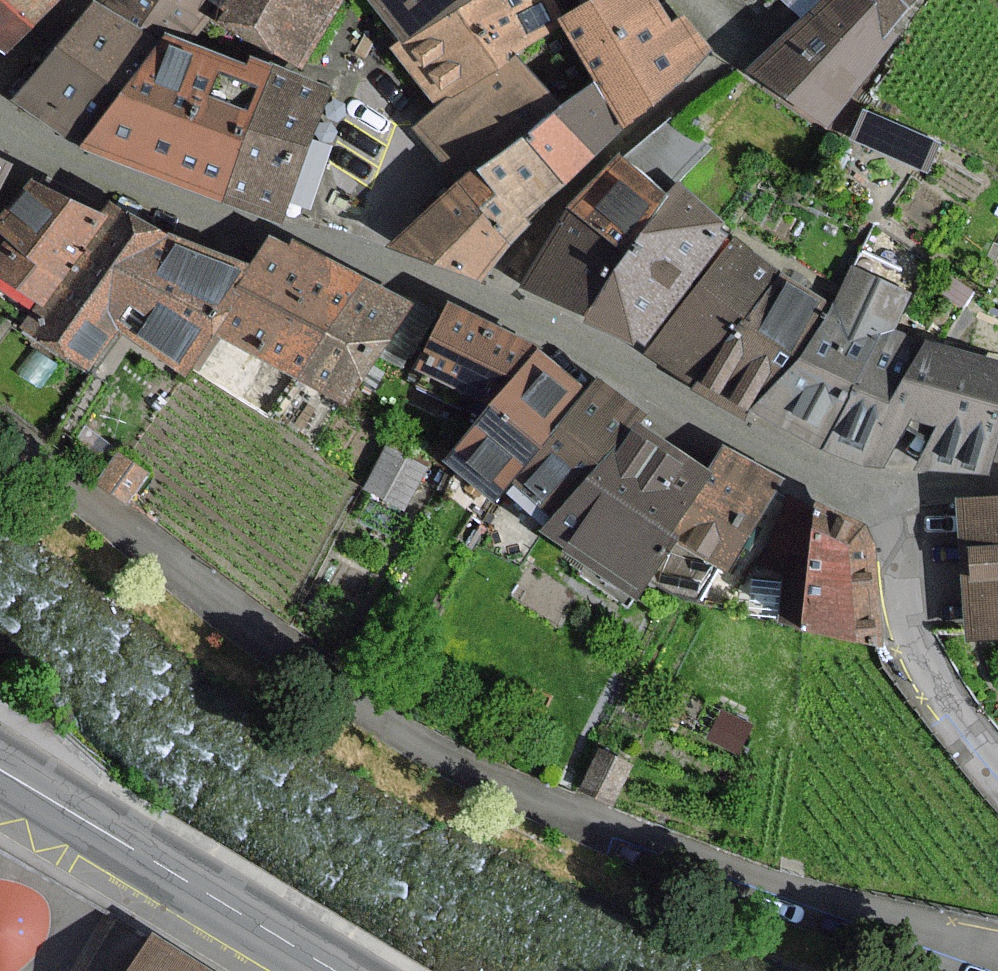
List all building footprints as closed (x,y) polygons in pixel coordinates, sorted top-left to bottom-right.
[(5,52),(58,0),(0,0),(0,48),(5,52)] [(95,1),(166,35),(190,44),(205,18),(196,12),(203,0),(96,0),(95,1)] [(224,9),(230,0),(210,0),(224,9)] [(224,9),(218,22),(301,65),(337,0),(230,0),(224,9)] [(408,41),(472,0),(374,0),(408,41)] [(558,25),(548,0),(472,0),(408,41),(397,48),(441,110),(513,56),(558,25)] [(566,22),(600,78),(627,122),(707,47),(685,11),(669,24),(653,0),(600,0),(566,22)] [(887,25),(853,0),(824,0),(751,69),(826,124),(896,33),(887,25)] [(887,25),(911,0),(853,0),(887,25)] [(15,99),(82,144),(166,35),(95,1),(15,99)] [(190,44),(166,35),(82,144),(98,151),(191,188),(222,201),(274,66),(253,58),(250,67),(190,44)] [(557,112),(513,56),(441,110),(418,126),(464,181),(525,137),(557,112)] [(280,222),(328,87),(274,66),(222,201),(280,222)] [(565,183),(608,140),(627,122),(600,78),(557,112),(525,137),(565,183)] [(525,137),(464,181),(510,241),(565,183),(525,137)] [(867,156),(854,177),(882,195),(895,174),(867,156)] [(534,291),(588,318),(669,197),(619,158),(584,206),(524,286),(534,291)] [(0,160),(0,185),(10,165),(0,160)] [(480,279),(510,241),(464,181),(392,243),(480,279)] [(43,304),(100,219),(46,190),(33,183),(0,236),(0,275),(43,304)] [(678,184),(669,197),(588,318),(643,348),(725,236),(717,229),(720,225),(678,184)] [(199,245),(109,205),(100,219),(43,304),(26,326),(90,365),(116,326),(187,371),(212,327),(250,268),(199,245)] [(287,249),(271,239),(250,268),(212,327),(298,378),(358,278),(293,242),(287,249)] [(645,352),(693,384),(781,279),(736,239),(645,352)] [(751,410),(820,448),(830,430),(889,330),(910,296),(856,267),(828,305),(796,348),(753,408),(751,410)] [(344,402),(405,304),(358,278),(298,378),(344,402)] [(746,416),(753,408),(796,348),(828,305),(781,279),(693,384),(746,416)] [(472,315),(449,303),(421,367),(490,405),(540,351),(472,315)] [(889,330),(830,430),(866,450),(927,341),(889,330)] [(927,341),(866,450),(860,461),(880,466),(911,418),(937,425),(921,465),(987,473),(997,436),(997,362),(927,341)] [(490,405),(441,460),(496,501),(588,391),(554,362),(540,351),(490,405)] [(588,391),(496,501),(513,515),(541,535),(630,419),(636,412),(621,401),(594,383),(588,391)] [(702,467),(630,419),(541,535),(636,602),(654,571),(711,474),(702,467)] [(387,449),(367,486),(403,506),(422,468),(387,449)] [(711,474),(654,571),(698,597),(716,565),(730,573),(780,481),(764,472),(724,451),(711,474)] [(98,483),(125,503),(147,472),(120,453),(98,483)] [(877,568),(878,546),(867,533),(786,496),(760,565),(784,572),(779,627),(878,648),(877,591),(877,568)] [(969,632),(997,631),(997,500),(962,502),(969,632)] [(632,763),(603,749),(581,791),(611,806),(632,763)] [(157,940),(136,970),(204,970),(157,940)]
